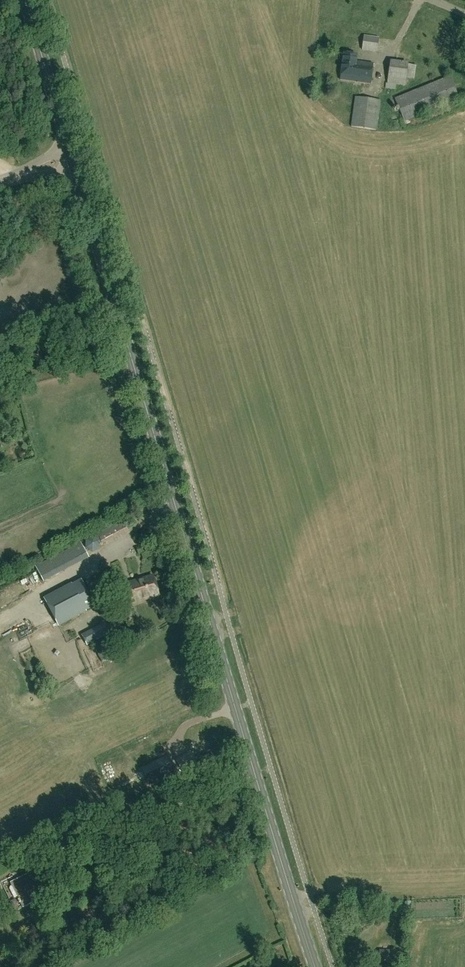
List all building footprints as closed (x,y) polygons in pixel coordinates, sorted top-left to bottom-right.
[(377,52),(379,38),(364,36),(362,49),(377,52)] [(370,84),(373,64),(356,61),(357,55),(344,53),(340,79),(370,84)] [(414,80),(416,66),(408,65),(408,63),(390,60),(387,83),(386,83),(385,89),(395,90),(396,85),(405,86),(406,79),(414,80)] [(404,122),(459,99),(450,77),(395,99),(404,122)] [(376,130),(380,101),(355,97),(351,127),(376,130)] [(52,576),(88,556),(80,542),(44,562),(52,576)] [(132,604),(158,596),(153,577),(126,584),(132,604)] [(81,580),(44,599),(58,625),(94,606),(81,580)] [(100,629),(84,638),(87,645),(109,634),(104,623),(98,626),(100,629)] [(102,662),(114,656),(110,648),(98,655),(102,662)] [(166,756),(148,765),(141,768),(149,784),(152,782),(174,772),(166,756)] [(16,899),(18,898),(22,907),(32,902),(27,891),(36,887),(34,882),(45,876),(41,867),(10,883),(12,886),(10,887),(9,889),(14,898),(16,899)] [(390,953),(380,953),(379,961),(390,962),(390,953)]
